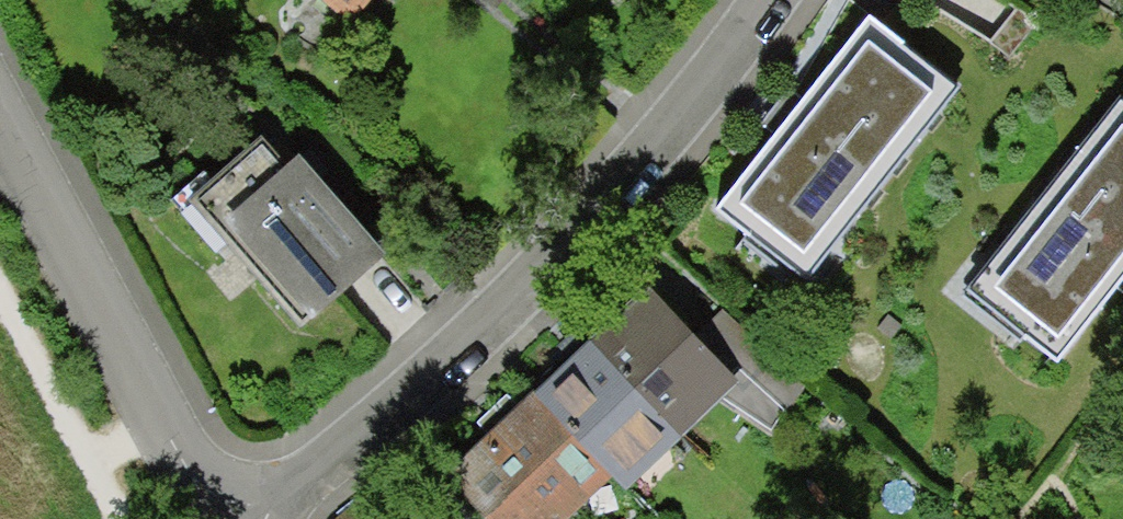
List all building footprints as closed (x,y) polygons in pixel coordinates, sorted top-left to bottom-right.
[(355,12),(364,1),(365,0),(340,0),(355,12)] [(717,183),(806,254),(961,64),(881,0),(865,0),(717,183)] [(967,268),(1060,341),(1122,262),(1122,75),(967,268)] [(327,296),(378,251),(340,208),(344,204),(326,183),(322,187),(297,158),(285,168),(261,141),(196,198),(302,318),(327,296)] [(729,374),(741,387),(775,355),(727,309),(698,338),(651,289),(605,333),(594,343),(666,419),(674,426),(729,374)] [(550,385),(540,394),(593,450),(612,470),(666,419),(594,343),(581,330),(563,348),(575,362),(550,385)] [(593,450),(540,394),(522,411),(509,399),(490,416),(502,430),(475,456),(452,478),(492,518),(552,518),(557,515),(542,499),(593,450)]
